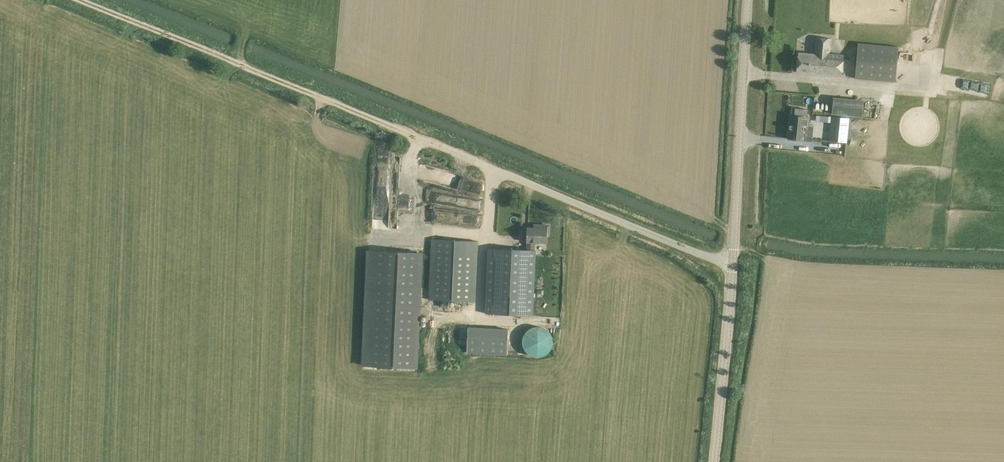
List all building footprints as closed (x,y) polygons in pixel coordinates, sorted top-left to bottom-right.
[(830,53),(831,42),(831,39),(826,38),(816,37),(814,54),(798,53),(796,72),(806,73),(842,76),(844,55),(842,54),(830,53)] [(858,43),(855,79),(895,82),(898,47),(858,43)] [(960,77),(957,87),(973,91),(976,81),(960,77)] [(866,117),(868,100),(835,95),(833,112),(866,117)] [(790,115),(788,139),(798,140),(802,140),(803,125),(808,125),(809,117),(800,116),(790,115)] [(831,116),(829,141),(847,143),(849,118),(831,116)] [(460,190),(475,198),(482,184),(467,176),(460,190)] [(489,258),(486,313),(522,315),(532,315),(535,250),(534,250),(535,242),(546,243),(546,236),(548,236),(549,225),(539,225),(539,228),(533,228),(527,228),(527,242),(527,250),(489,248),(489,258)] [(477,242),(432,241),(430,300),(475,302),(477,242)] [(364,366),(416,368),(421,253),(369,251),(364,366)] [(511,354),(512,327),(471,326),(470,353),(511,354)] [(544,327),(537,326),(534,327),(531,328),(528,330),(524,334),(522,338),(522,343),(524,348),(527,353),(531,355),(534,356),(538,357),(543,356),(548,353),(552,349),(553,344),(553,341),(552,336),(549,332),(547,329),(544,327)]
